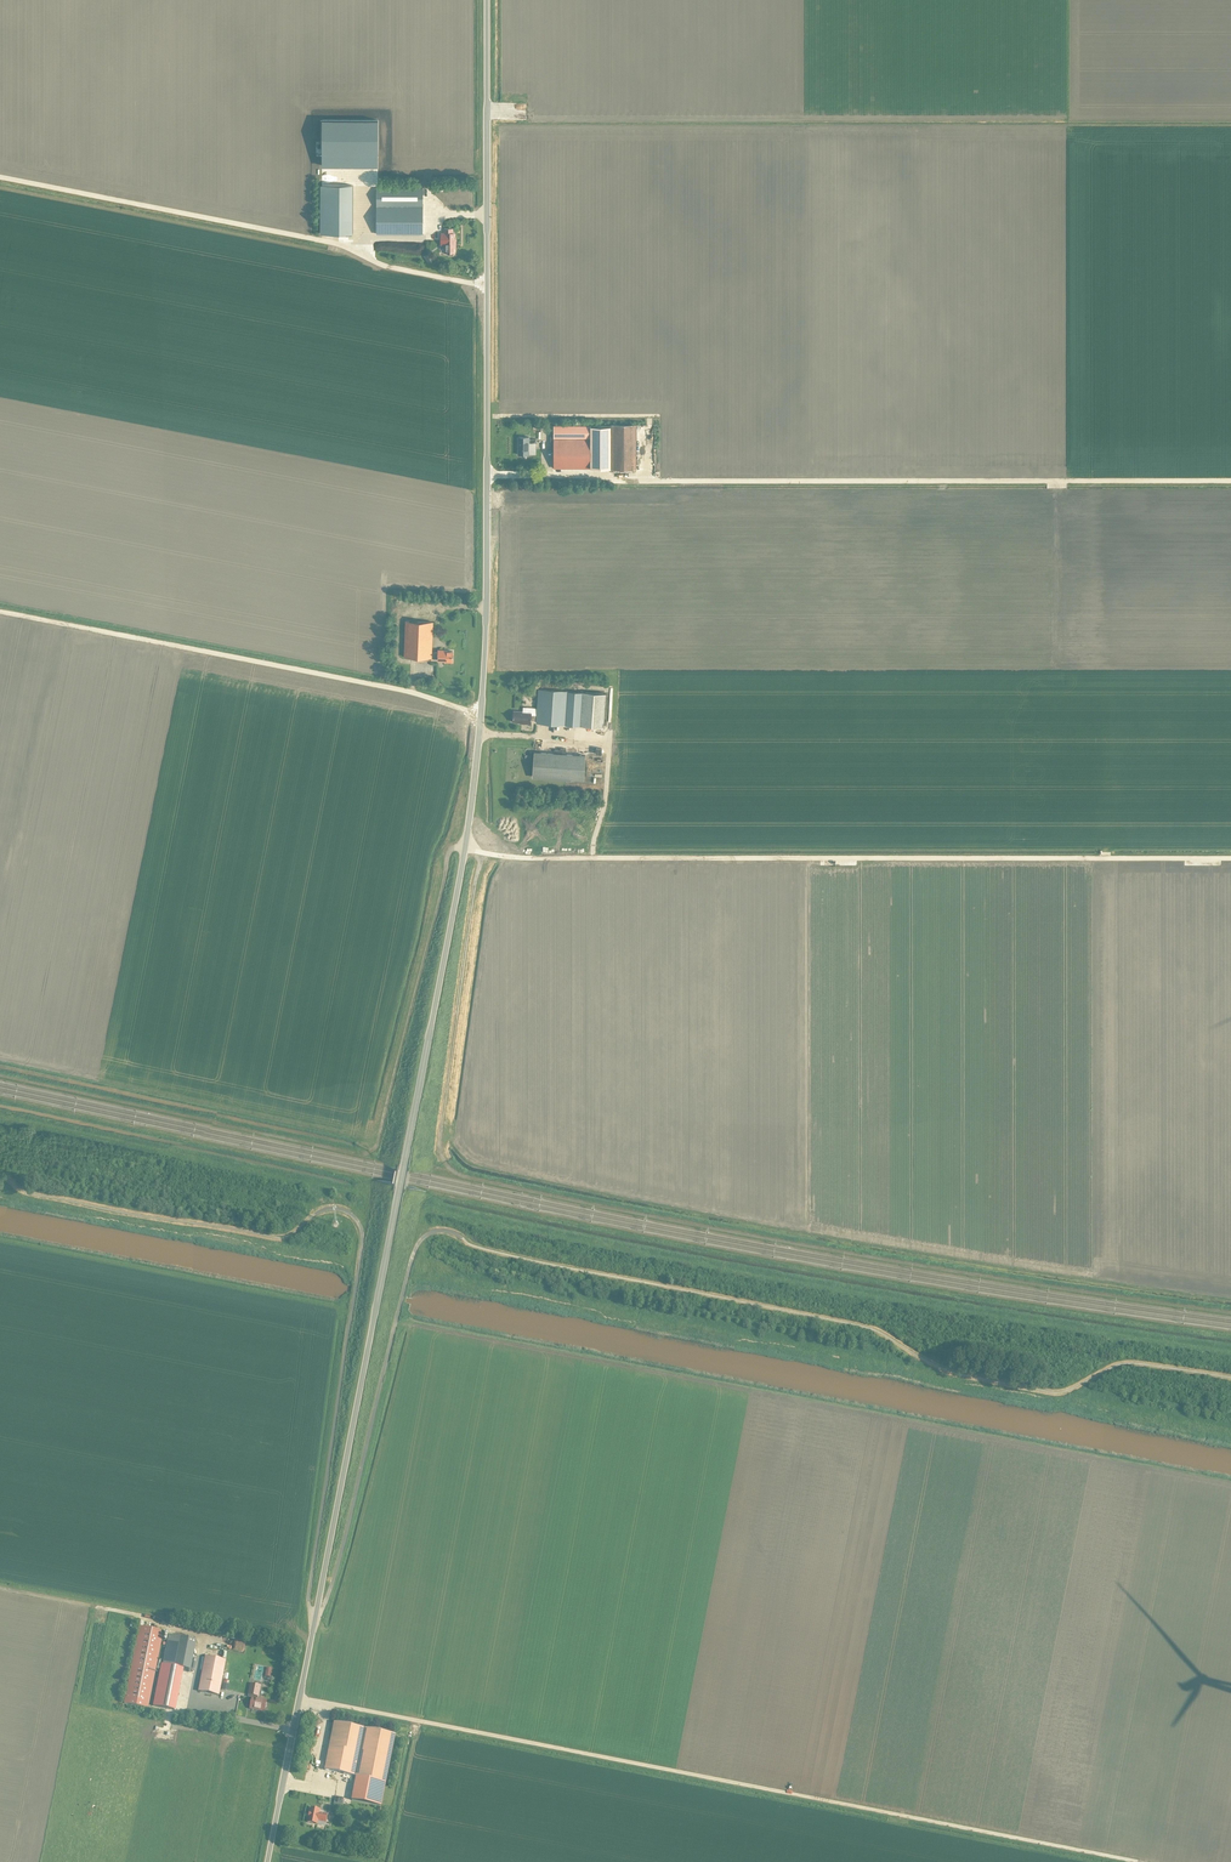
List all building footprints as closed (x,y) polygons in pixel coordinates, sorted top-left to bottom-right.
[(516,112),(529,112),(529,102),(520,102),(516,102),(516,112)] [(322,142),(322,154),(378,154),(378,120),(322,120),(320,120),(320,142),(322,142)] [(352,234),(352,185),(322,185),(322,234),(352,234)] [(422,234),(423,189),(377,188),(377,234),(422,234)] [(454,244),(455,244),(455,239),(454,239),(454,233),(453,233),(453,228),(445,228),(445,234),(441,234),(441,244),(445,244),(445,252),(447,252),(447,254),(448,255),(453,255),(454,254),(454,252),(454,244)] [(554,426),(554,438),(590,438),(590,426),(554,426)] [(636,426),(612,426),(612,468),(636,468),(636,426)] [(536,443),(536,439),(529,439),(529,437),(518,437),(518,454),(529,454),(529,443),(536,443)] [(590,468),(590,438),(554,438),(554,468),(590,468)] [(433,622),(406,621),(404,656),(431,658),(431,656),(438,656),(438,653),(432,652),(433,622)] [(438,653),(438,656),(437,660),(444,660),(444,662),(452,662),(453,651),(445,651),(445,650),(438,650),(438,653)] [(569,691),(539,689),(537,715),(537,720),(536,722),(567,725),(569,691)] [(584,692),(569,691),(567,725),(582,726),(584,692)] [(606,694),(584,692),(582,726),(603,727),(606,694)] [(531,720),(537,720),(537,715),(531,714),(532,713),(522,712),(523,711),(513,711),(513,722),(523,722),(523,723),(531,724),(531,720)] [(584,780),(585,755),(534,752),(532,776),(584,780)] [(148,1710),(162,1635),(163,1632),(139,1628),(124,1705),(148,1710)] [(190,1669),(196,1642),(168,1636),(163,1664),(182,1668),(190,1669)] [(219,1695),(225,1660),(205,1656),(198,1691),(219,1695)] [(264,1663),(257,1663),(256,1674),(263,1674),(264,1663)] [(161,1664),(153,1705),(174,1709),(182,1668),(163,1664),(161,1664)] [(249,1694),(253,1695),(250,1708),(265,1711),(267,1700),(258,1698),(258,1696),(259,1696),(259,1692),(250,1690),(249,1694)] [(364,1727),(336,1722),(334,1722),(325,1770),(355,1775),(364,1727)] [(355,1775),(385,1781),(394,1733),(364,1727),(355,1775)] [(317,1824),(318,1820),(326,1821),(328,1813),(320,1811),(320,1809),(311,1807),(308,1822),(317,1824)]
